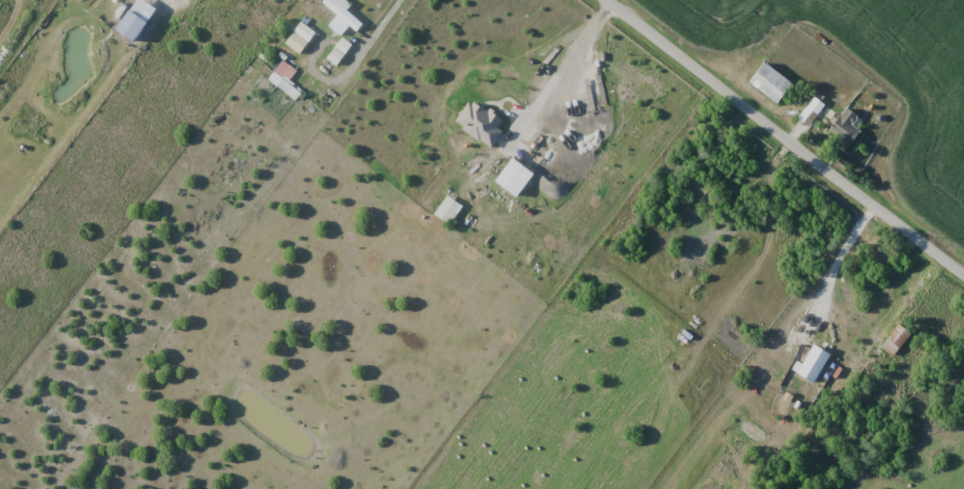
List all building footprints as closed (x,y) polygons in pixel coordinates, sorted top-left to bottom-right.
[(335,0),(323,0),(321,2),(356,33),(363,25),(335,0)] [(315,34),(300,22),(293,31),(308,43),(315,34)] [(749,81),(779,104),(794,84),(764,61),(749,81)] [(268,80),(296,101),(301,93),(274,73),(268,80)] [(503,132),(498,128),(504,118),(470,98),(455,124),(494,148),(503,132)] [(847,149),(863,134),(853,124),(859,119),(850,109),(829,129),(847,149)] [(519,198),(536,173),(512,156),(495,181),(519,198)] [(435,215),(450,225),(463,206),(447,196),(435,215)] [(911,334),(899,324),(881,346),(893,356),(911,334)]
